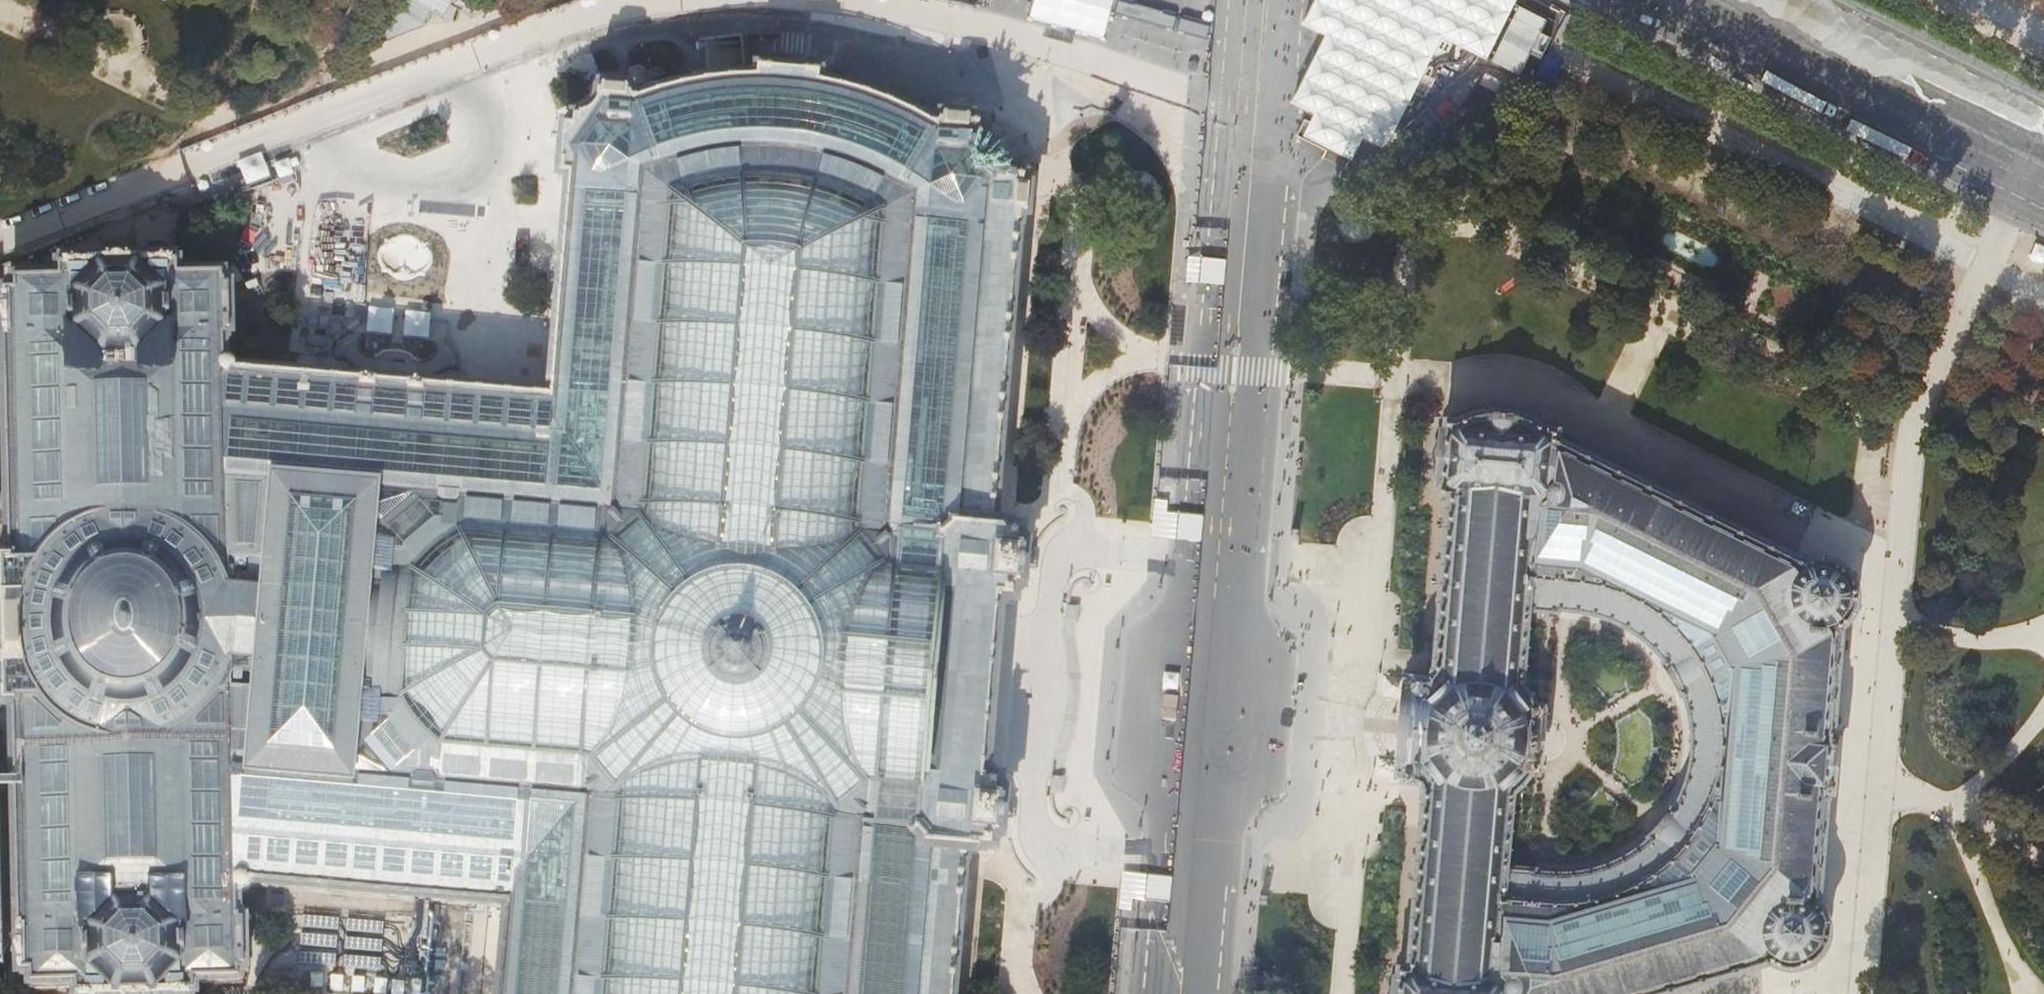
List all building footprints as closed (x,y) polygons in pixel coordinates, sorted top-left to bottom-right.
[(446,18),(455,0),(409,0),(446,18)] [(237,371),(239,614),(241,893),(243,894),(245,894),(247,893),(249,891),(251,889),(251,887),(505,909),(497,993),(956,993),(968,854),(981,855),(981,853),(994,854),(995,840),(1000,841),(1001,834),(1010,834),(1011,818),(1012,805),(1004,805),(1004,798),(998,797),(999,783),(986,782),(987,769),(986,769),(990,730),(991,730),(992,713),(991,713),(994,674),(995,674),(997,657),(996,657),(999,618),(1000,618),(1002,605),(1015,606),(1016,592),(1022,592),(1022,585),(1032,586),(1033,572),(1034,558),(1025,557),(1026,549),(1020,548),(1022,535),(1009,534),(1009,531),(997,530),(1023,221),(1029,222),(1032,189),(1028,189),(1028,178),(1021,178),(1022,174),(1022,175),(1033,169),(1027,160),(1017,165),(1021,170),(1017,177),(1000,169),(995,176),(994,176),(993,176),(992,176),(991,176),(985,169),(979,162),(979,161),(979,160),(979,159),(980,159),(979,158),(987,154),(985,147),(982,136),(990,133),(994,139),(1002,131),(994,123),(986,132),(983,133),(984,125),(973,124),(973,120),(941,117),(940,123),(938,123),(938,126),(937,126),(936,126),(935,125),(930,123),(911,112),(903,109),(888,103),(873,97),(862,93),(843,88),(822,84),(823,75),(803,73),(802,85),(800,85),(800,89),(776,86),(776,83),(775,83),(776,71),(756,69),(755,78),(728,79),(699,83),(684,86),(666,91),(647,96),(645,97),(643,99),(639,100),(636,101),(635,101),(634,100),(634,97),(632,96),(633,91),(600,88),(599,94),(597,93),(597,96),(596,98),(596,100),(596,103),(595,106),(593,108),(592,110),(590,111),(589,113),(586,114),(585,115),(583,116),(581,116),(578,117),(578,118),(573,118),(572,126),(561,125),(557,182),(567,183),(549,397),(524,395),(414,386),(414,380),(414,374),(411,374),(411,379),(410,386),(408,386),(407,390),(393,389),(378,388),(378,384),(376,383),(376,375),(377,371),(374,371),(373,374),(372,382),(263,373),(237,371)] [(241,893),(239,614),(237,371),(237,369),(236,367),(234,365),(233,364),(231,363),(230,363),(229,363),(228,363),(227,341),(229,341),(229,337),(233,337),(232,287),(227,287),(227,283),(225,283),(225,275),(182,274),(181,262),(177,263),(177,258),(125,259),(119,259),(113,259),(60,261),(60,263),(60,265),(56,265),(57,277),(12,278),(12,290),(0,291),(1,306),(0,307),(0,328),(1,328),(7,558),(0,558),(0,615),(5,615),(5,633),(6,653),(0,654),(0,711),(10,711),(16,940),(14,941),(12,942),(11,944),(9,947),(9,950),(9,953),(10,956),(11,958),(12,960),(14,961),(16,962),(17,978),(28,977),(29,990),(73,988),(74,993),(198,993),(199,986),(243,984),(242,976),(244,976),(244,972),(249,972),(248,919),(243,919),(243,915),(241,915),(241,893)] [(1758,964),(1769,961),(1770,962),(1775,964),(1777,965),(1781,966),(1784,967),(1789,967),(1792,967),(1797,966),(1799,966),(1804,964),(1807,963),(1811,961),(1818,955),(1823,948),(1826,941),(1827,937),(1828,929),(1827,922),(1825,914),(1822,910),(1821,908),(1819,905),(1816,902),(1817,896),(1817,893),(1825,799),(1826,795),(1827,795),(1827,792),(1831,793),(1833,777),(1832,777),(1834,753),(1835,753),(1836,737),(1832,737),(1832,733),(1831,733),(1831,730),(1832,724),(1840,626),(1844,623),(1846,622),(1848,620),(1850,618),(1853,614),(1855,610),(1857,603),(1858,600),(1859,596),(1859,593),(1858,588),(1858,585),(1857,581),(1856,579),(1853,574),(1850,570),(1847,567),(1841,562),(1837,560),(1830,557),(1823,556),(1820,556),(1815,556),(1808,558),(1806,559),(1802,561),(1798,559),(1746,533),(1741,530),(1711,516),(1680,500),(1648,485),(1646,484),(1590,456),(1586,454),(1560,441),(1556,439),(1556,430),(1553,429),(1548,429),(1544,426),(1538,422),(1534,420),(1527,416),(1522,414),(1515,412),(1511,411),(1502,410),(1490,410),(1485,410),(1477,412),(1465,416),(1461,417),(1454,421),(1445,420),(1444,429),(1440,429),(1439,444),(1437,464),(1435,483),(1440,484),(1439,493),(1448,494),(1433,663),(1433,671),(1432,671),(1431,674),(1429,677),(1428,678),(1425,679),(1426,675),(1408,673),(1408,677),(1401,677),(1401,682),(1400,689),(1400,695),(1399,699),(1407,700),(1407,703),(1411,704),(1413,705),(1416,708),(1416,715),(1412,722),(1411,725),(1410,729),(1411,739),(1412,747),(1412,754),(1408,757),(1402,757),(1395,756),(1395,758),(1394,761),(1394,768),(1393,779),(1399,779),(1398,784),(1417,785),(1417,781),(1419,782),(1420,783),(1421,787),(1422,790),(1423,790),(1422,799),(1421,813),(1419,830),(1407,967),(1398,967),(1397,976),(1393,975),(1392,993),(1657,993),(1758,964)]
